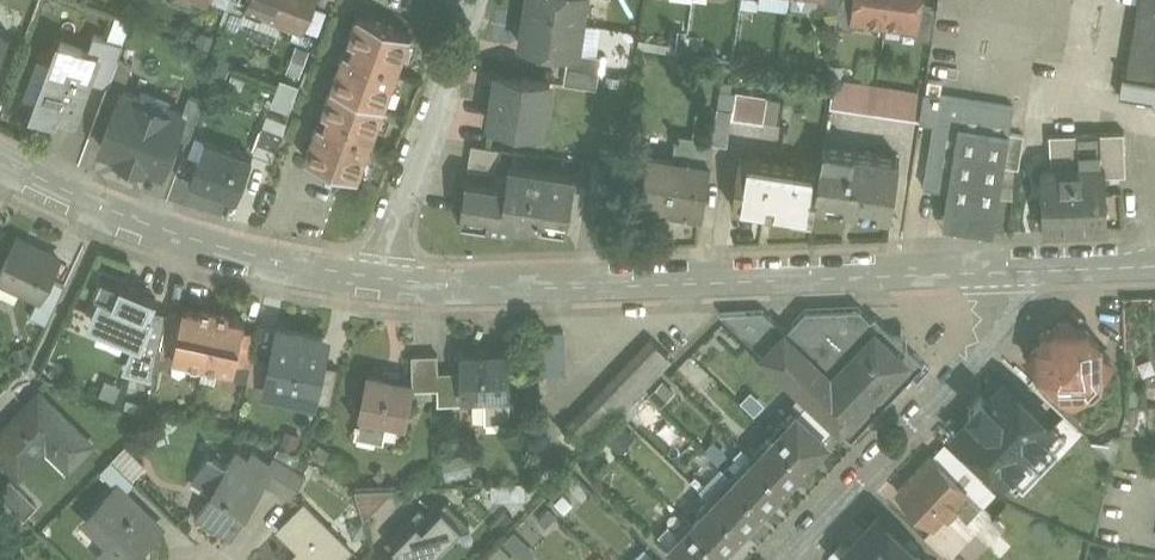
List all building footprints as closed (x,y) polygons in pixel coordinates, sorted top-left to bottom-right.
[(248,2),(247,6),(305,28),(316,0),(249,0),(248,2)] [(527,13),(584,21),(587,0),(529,0),(527,13)] [(840,7),(839,7),(836,27),(853,29),(855,19),(854,18),(857,0),(841,0),(840,7)] [(854,18),(855,19),(887,23),(890,0),(857,0),(854,18)] [(887,23),(918,27),(922,5),(922,0),(890,0),(887,23)] [(1134,74),(1125,72),(1121,94),(1154,100),(1154,101),(1154,0),(1147,0),(1134,74)] [(937,7),(922,5),(918,27),(916,38),(932,40),(937,7)] [(413,32),(359,12),(306,156),(360,176),(413,32)] [(584,21),(527,13),(522,43),(570,51),(579,52),(579,51),(584,21)] [(0,29),(0,64),(12,33),(0,29)] [(125,44),(96,32),(89,50),(99,54),(90,77),(109,84),(120,57),(125,44)] [(63,40),(37,110),(56,117),(59,110),(75,117),(90,77),(99,54),(89,50),(63,40)] [(299,47),(292,71),(304,75),(312,51),(299,47)] [(603,54),(579,51),(579,52),(570,51),(568,65),(601,70),(603,54)] [(120,57),(109,84),(105,97),(118,102),(123,89),(124,89),(134,62),(120,57)] [(601,70),(568,65),(565,82),(598,87),(601,70)] [(551,79),(523,75),(523,77),(499,73),(499,71),(498,71),(491,121),(536,127),(540,100),(548,102),(551,79)] [(285,77),(276,104),(294,111),(304,84),(285,77)] [(926,91),(855,80),(851,109),(919,119),(921,120),(926,91)] [(124,89),(123,89),(118,102),(102,145),(129,155),(127,158),(155,168),(156,165),(165,168),(177,135),(185,112),(184,112),(124,89)] [(769,95),(737,91),(734,108),(733,117),(765,122),(769,95)] [(1015,105),(926,91),(921,120),(935,122),(925,185),(1001,197),(1015,105)] [(206,100),(191,94),(184,112),(185,112),(177,135),(190,140),(206,100)] [(720,106),(659,96),(654,130),(678,134),(715,141),(720,106)] [(734,108),(720,106),(715,141),(729,144),(733,117),(734,108)] [(284,131),(264,124),(254,151),(274,158),(284,131)] [(1126,130),(1051,133),(1052,158),(1048,159),(1049,165),(1106,163),(1107,173),(1128,173),(1126,130)] [(678,134),(674,157),(650,153),(643,201),(671,205),(670,213),(703,219),(715,141),(678,134)] [(254,156),(206,138),(206,139),(213,142),(207,158),(200,155),(191,178),(239,196),(254,156)] [(501,146),(473,142),(469,167),(497,172),(501,146)] [(901,158),(825,146),(822,169),(817,202),(892,214),(901,158)] [(822,169),(742,156),(734,204),(814,217),(817,202),(822,169)] [(619,164),(594,160),(589,189),(615,192),(619,164)] [(508,183),(468,177),(462,212),(489,216),(488,223),(512,227),(513,222),(533,225),(533,220),(553,224),(555,214),(570,216),(577,172),(511,162),(508,183)] [(1049,165),(1043,165),(1046,228),(1047,228),(1047,226),(1066,225),(1066,227),(1068,227),(1068,225),(1087,225),(1087,226),(1088,226),(1088,225),(1107,224),(1107,226),(1109,226),(1107,173),(1106,163),(1049,165)] [(60,257),(19,237),(0,277),(40,296),(42,296),(51,276),(60,257)] [(157,296),(103,273),(96,290),(105,293),(94,318),(141,338),(143,339),(153,314),(150,312),(157,296)] [(66,283),(51,276),(42,296),(40,296),(32,314),(48,322),(66,283)] [(216,310),(186,304),(184,313),(177,346),(176,354),(206,360),(216,310)] [(873,317),(862,306),(807,308),(788,329),(767,309),(724,311),(724,313),(853,437),(925,361),(877,314),(873,317)] [(184,313),(169,310),(167,317),(162,343),(177,346),(184,313)] [(248,317),(216,310),(206,360),(237,367),(239,359),(246,326),(248,317)] [(153,314),(143,339),(141,338),(130,367),(155,373),(162,343),(167,317),(153,314)] [(1095,334),(1086,326),(1079,326),(1070,318),(1064,318),(1054,328),(1047,328),(1041,335),(1041,341),(1028,355),(1075,400),(1088,387),(1095,387),(1101,380),(1101,373),(1111,363),(1111,356),(1092,338),(1095,334)] [(260,329),(246,326),(239,359),(253,362),(260,329)] [(327,336),(279,326),(268,381),(270,382),(270,380),(318,390),(318,392),(320,392),(326,363),(321,362),(327,336)] [(541,373),(571,373),(571,329),(541,329),(541,373)] [(652,337),(567,425),(565,424),(564,425),(586,446),(672,356),(673,357),(675,356),(652,335),(650,336),(652,337)] [(439,352),(415,353),(415,381),(416,382),(415,386),(440,385),(440,369),(439,352)] [(510,352),(464,353),(465,369),(466,391),(488,390),(489,419),(513,418),(510,352)] [(340,365),(326,363),(320,392),(318,399),(332,402),(340,365)] [(966,413),(950,431),(1004,481),(1063,417),(1010,367),(987,392),(981,386),(960,408),(966,413)] [(465,369),(440,369),(440,385),(441,400),(466,399),(466,391),(465,369)] [(415,381),(371,372),(362,415),(360,415),(359,420),(361,420),(358,433),(361,434),(362,429),(382,433),(383,429),(387,415),(408,420),(415,386),(416,382),(415,381)] [(23,414),(21,412),(0,434),(0,452),(20,472),(51,440),(68,457),(85,439),(90,443),(91,442),(39,392),(39,393),(41,395),(23,414)] [(749,466),(744,463),(737,470),(731,465),(723,473),(729,478),(722,486),(726,490),(717,500),(713,496),(712,497),(706,491),(702,494),(708,500),(700,509),(705,513),(696,522),(691,518),(685,512),(681,516),(687,522),(679,530),(683,534),(673,545),(689,559),(714,559),(828,441),(800,413),(791,422),(787,419),(778,428),(772,421),(769,424),(775,430),(774,432),(778,435),(769,444),(765,441),(758,449),(752,443),(748,446),(755,452),(754,453),(758,457),(749,466)] [(229,461),(210,450),(194,477),(195,477),(197,474),(218,487),(202,514),(197,511),(196,513),(233,535),(267,480),(278,462),(272,459),(253,447),(249,453),(238,446),(229,461)] [(294,463),(276,452),(272,459),(278,462),(267,480),(279,487),(294,463)] [(933,455),(899,490),(935,524),(926,534),(942,549),(953,554),(954,554),(983,523),(973,515),(983,505),(967,490),(968,490),(932,456),(933,455)] [(137,480),(113,456),(102,468),(118,484),(119,483),(127,491),(137,480)] [(308,471),(294,463),(279,487),(293,495),(308,471)] [(11,477),(0,488),(0,493),(25,518),(38,504),(11,477)] [(119,483),(118,484),(88,515),(119,545),(107,557),(110,559),(149,559),(140,551),(164,526),(150,514),(148,516),(128,497),(130,495),(127,491),(119,483)] [(306,500),(280,527),(305,552),(297,559),(340,559),(353,546),(306,500)] [(445,503),(433,515),(422,506),(391,540),(400,549),(390,559),(439,559),(470,526),(445,503)] [(842,545),(858,559),(910,559),(909,559),(921,546),(877,507),(842,545)] [(540,549),(533,543),(544,529),(527,515),(504,541),(526,559),(530,559),(540,549)] [(1105,554),(1093,552),(1091,559),(1105,559),(1105,554)]
